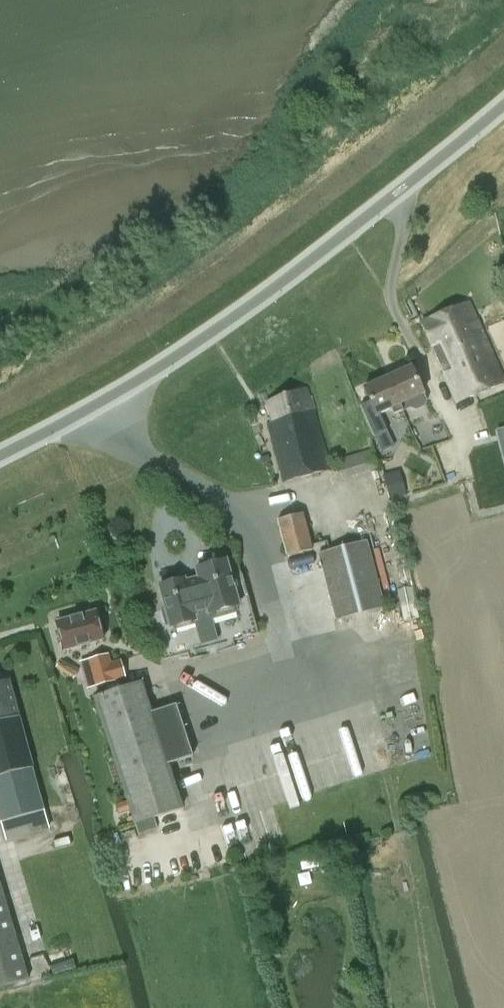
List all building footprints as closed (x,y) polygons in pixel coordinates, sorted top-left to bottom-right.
[(479,394),(503,383),(503,381),(486,341),(470,302),(422,323),(456,404),(479,394)] [(411,367),(388,378),(402,411),(410,407),(415,410),(424,407),(427,401),(424,395),(411,367)] [(393,415),(402,411),(388,378),(364,388),(370,402),(360,406),(373,437),(386,431),(379,415),(391,409),(393,415)] [(285,482),(328,471),(307,389),(267,403),(272,423),(270,423),(285,482)] [(343,478),(377,468),(372,450),(337,460),(343,478)] [(481,458),(470,462),(475,478),(485,475),(481,458)] [(383,475),(389,499),(405,495),(399,471),(383,475)] [(312,550),(303,514),(278,520),(287,556),(312,550)] [(337,621),(385,608),(367,542),(319,554),(337,621)] [(166,609),(150,614),(157,638),(163,660),(258,634),(242,575),(231,578),(226,561),(196,569),(199,578),(185,582),(184,580),(159,586),(166,609)] [(96,611),(56,622),(64,651),(104,640),(96,611)] [(88,660),(87,660),(95,687),(125,679),(120,660),(111,663),(109,654),(107,654),(88,660)] [(176,705),(151,713),(142,683),(94,699),(134,825),(182,810),(168,765),(193,757),(176,705)] [(0,687),(0,726),(19,721),(9,685),(0,687)] [(0,726),(0,824),(5,842),(49,830),(19,721),(0,726)] [(28,980),(0,885),(0,988),(28,980)]
